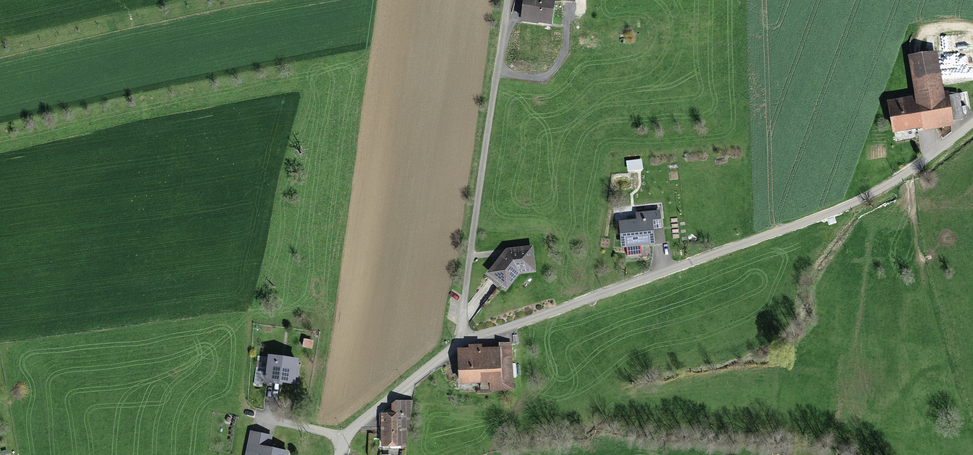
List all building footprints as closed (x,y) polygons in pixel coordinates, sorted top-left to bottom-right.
[(548,25),(552,2),(574,5),(574,0),(523,0),(520,21),(548,25)] [(915,99),(887,104),(893,140),(955,130),(949,95),(944,95),(937,53),(908,58),(915,99)] [(644,158),(630,160),(632,172),(645,170),(644,158)] [(641,221),(617,222),(618,247),(652,245),(651,219),(658,219),(658,214),(641,214),(641,221)] [(530,248),(504,250),(486,274),(507,289),(518,273),(531,272),(530,248)] [(507,351),(457,351),(458,388),(508,388),(507,351)] [(266,357),(262,382),(290,386),(294,361),(266,357)] [(380,446),(404,447),(407,402),(392,402),(391,415),(382,414),(380,446)] [(251,427),(245,454),(292,454),(294,450),(277,446),(280,434),(251,427)]
